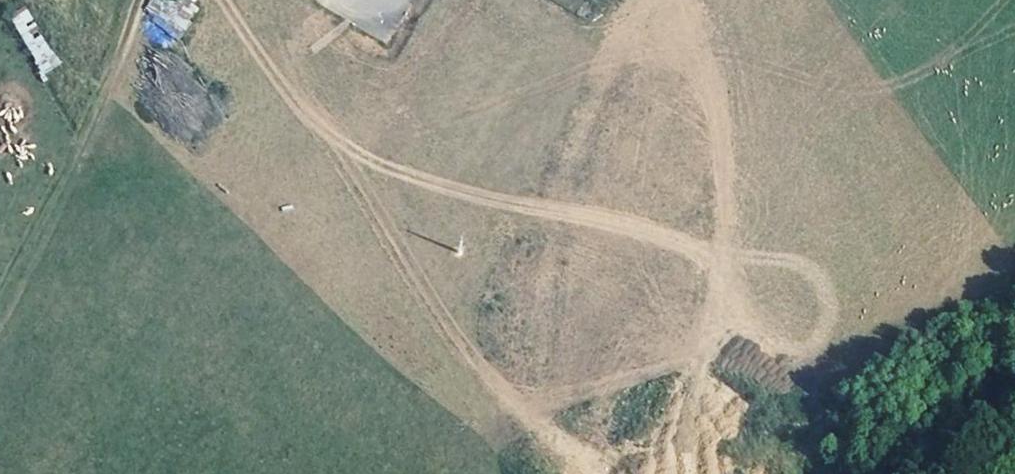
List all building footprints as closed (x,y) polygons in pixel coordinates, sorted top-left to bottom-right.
[(26,7),(9,17),(44,75),(61,65),(26,7)]
